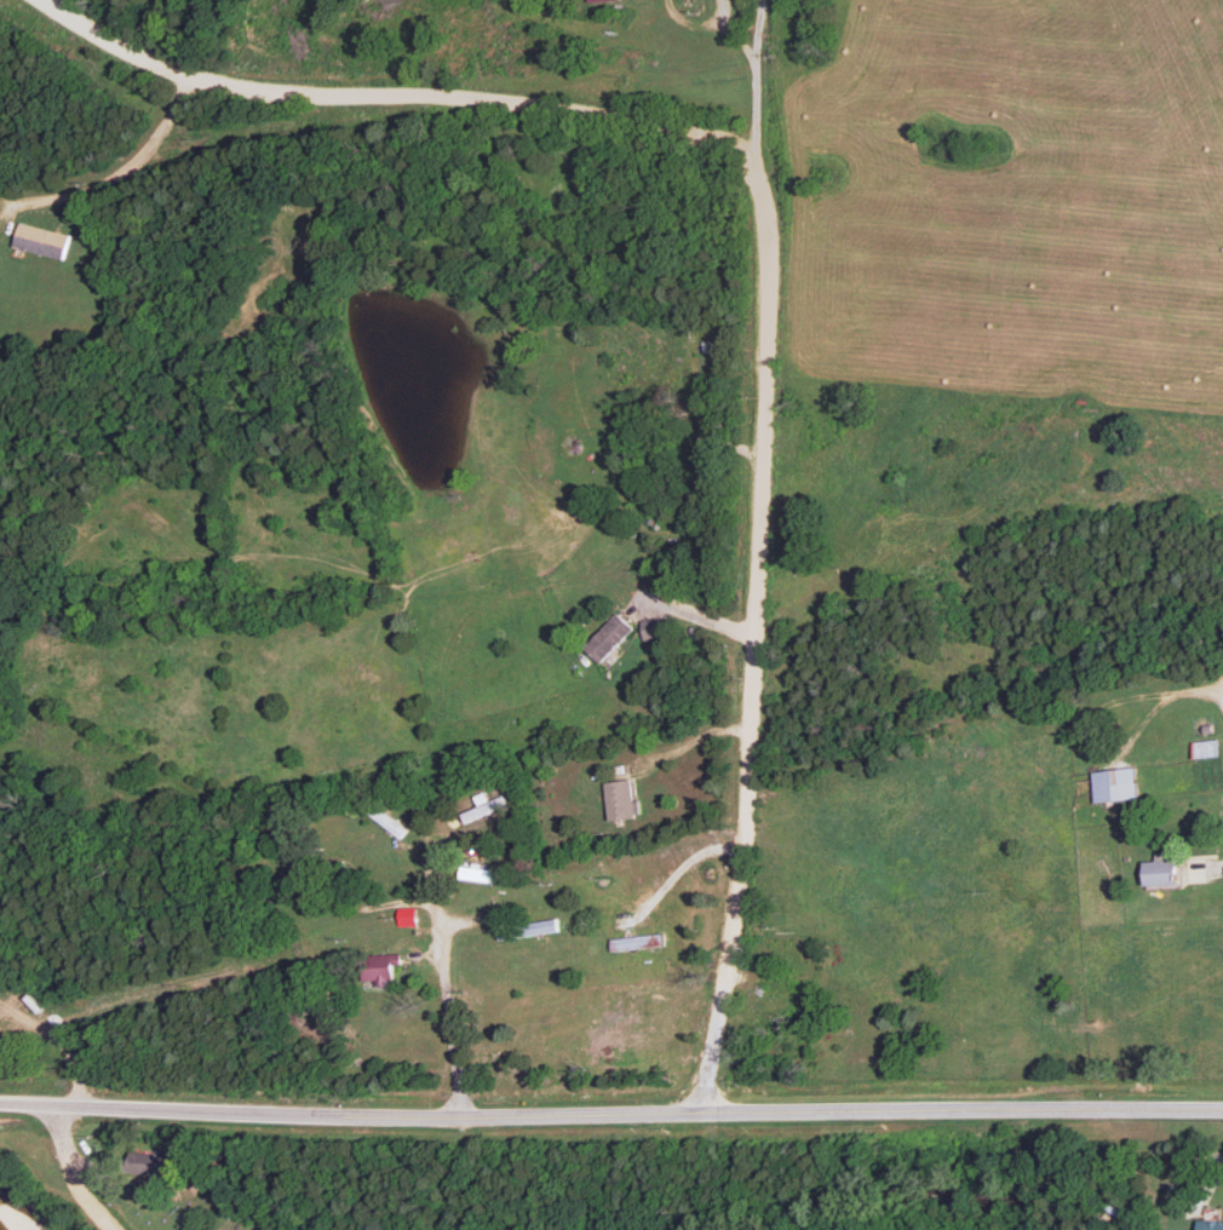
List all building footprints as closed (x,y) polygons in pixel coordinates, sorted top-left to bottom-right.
[(12,248),(63,257),(67,233),(16,224),(12,248)] [(629,628),(613,613),(581,648),(597,663),(629,628)] [(1135,799),(1133,769),(1091,771),(1093,801),(1135,799)] [(603,781),(605,819),(633,818),(631,780),(603,781)] [(1142,861),(1142,884),(1174,884),(1173,860),(1142,861)] [(460,866),(458,878),(486,881),(488,869),(460,866)] [(519,937),(555,931),(553,919),(518,924),(519,937)] [(609,950),(661,947),(660,935),(609,938),(609,950)] [(361,968),(362,981),(375,980),(375,986),(390,985),(389,965),(398,965),(397,954),(369,955),(369,967),(361,968)] [(1196,1220),(1196,1229),(1222,1229),(1222,1221),(1196,1220)]
